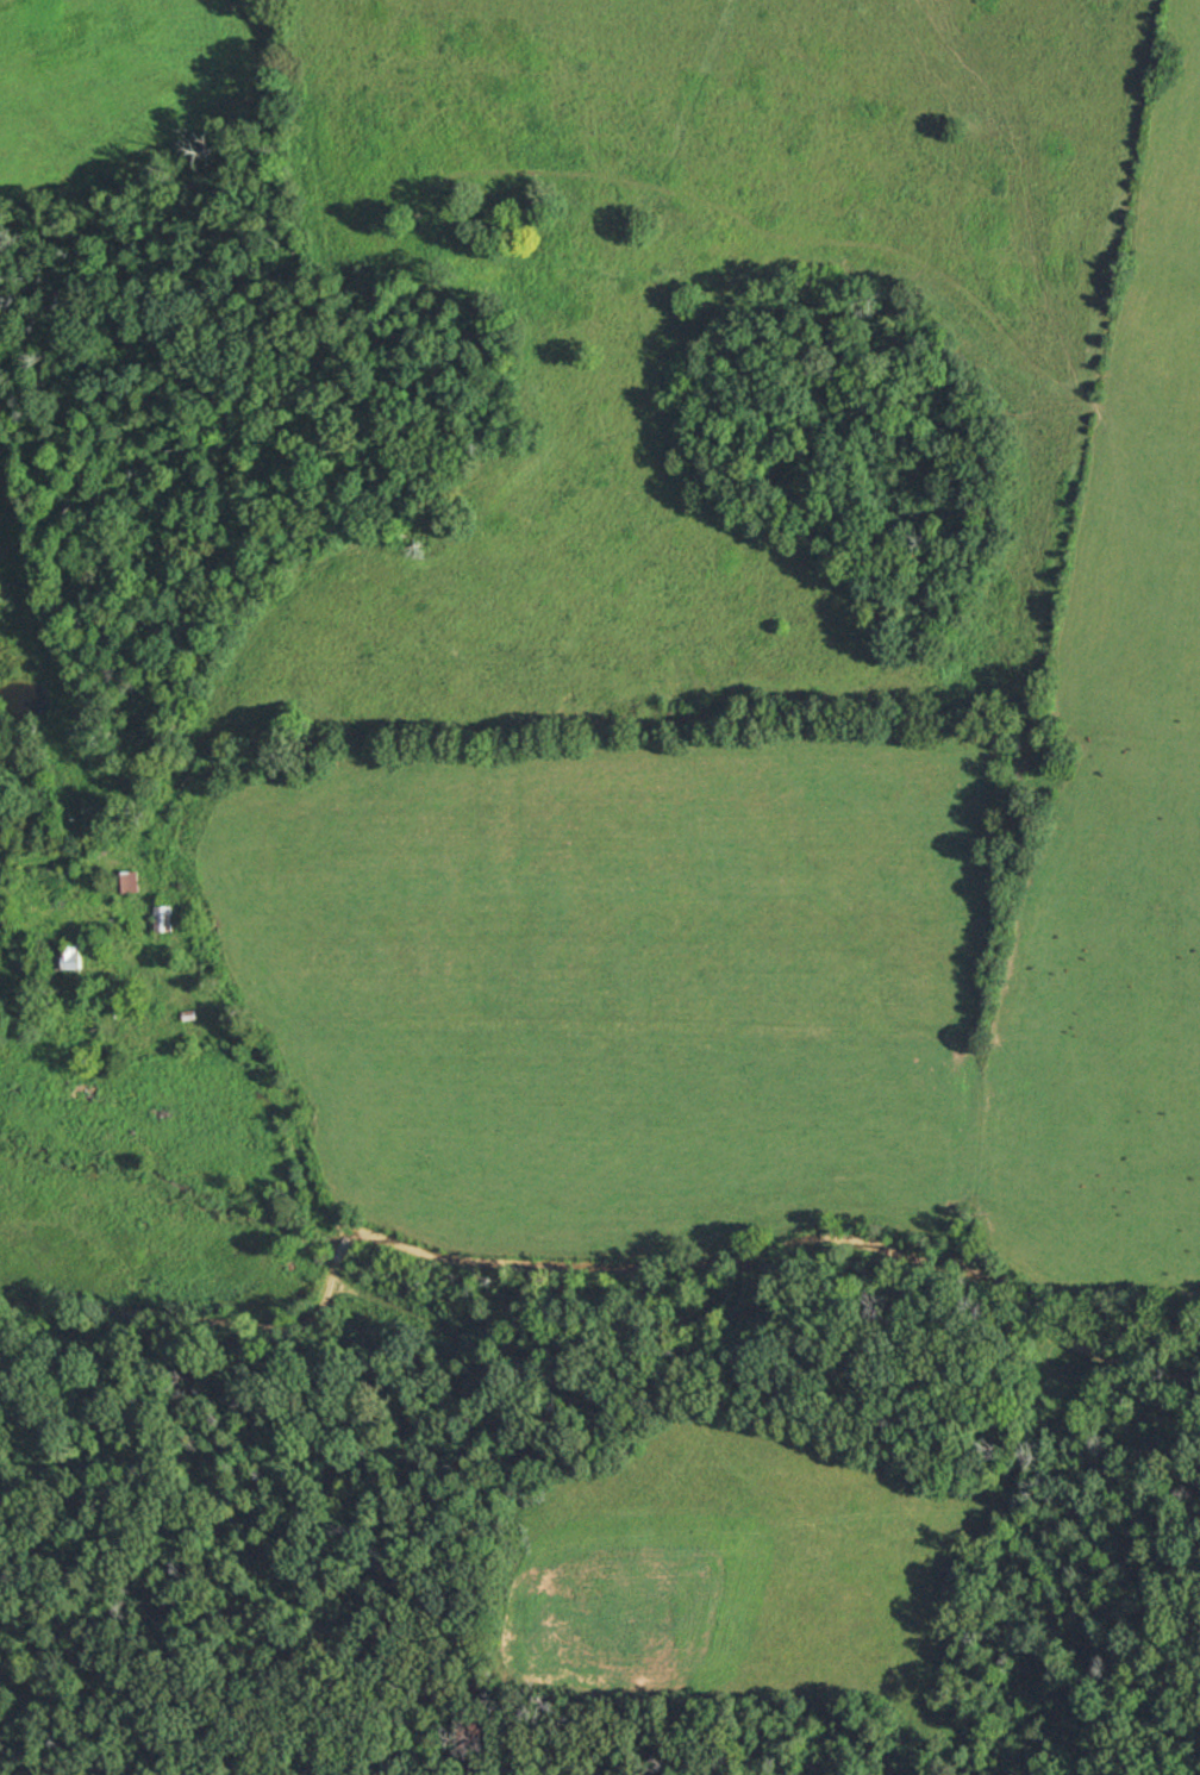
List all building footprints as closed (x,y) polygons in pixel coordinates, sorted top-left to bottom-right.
[(120,871),(120,893),(140,893),(140,871),(120,871)] [(157,905),(157,932),(174,932),(174,905),(157,905)] [(60,957),(60,973),(85,973),(85,945),(66,945),(66,957),(60,957)]
